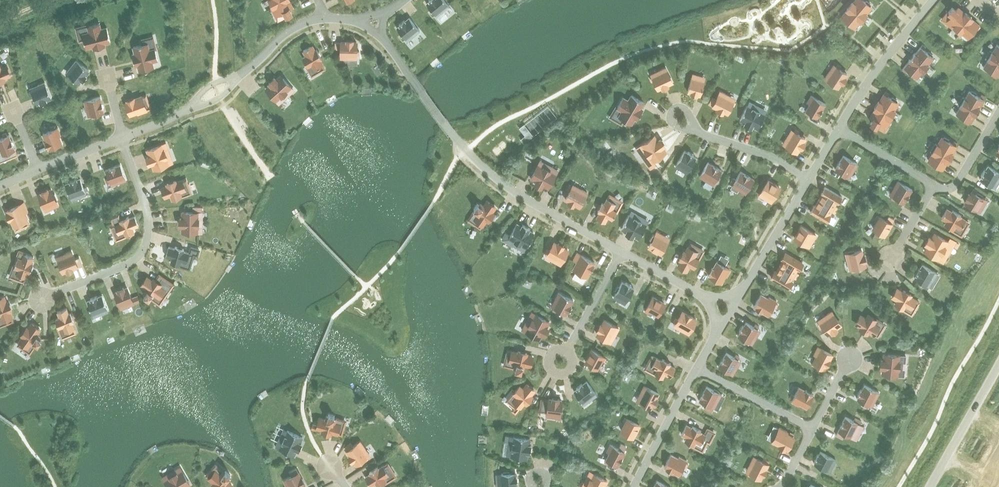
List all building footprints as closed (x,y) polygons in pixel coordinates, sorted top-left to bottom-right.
[(275,9),(277,14),(284,10),(286,15),(291,12),(289,8),(292,6),(289,0),(267,0),(271,7),(273,11),(275,9)] [(426,3),(432,11),(430,13),(432,16),(435,14),(441,9),(443,11),(449,6),(444,0),(429,0),(429,1),(426,3)] [(852,3),(852,2),(846,9),(847,9),(841,16),(842,16),(840,18),(843,21),(845,19),(848,22),(847,23),(852,27),(853,25),(854,27),(860,20),(862,22),(867,15),(865,13),(871,7),(869,5),(870,4),(866,1),(865,2),(863,0),(855,0),(852,3)] [(956,10),(952,7),(948,12),(952,15),(947,20),(951,23),(949,25),(952,28),(958,33),(960,31),(967,36),(968,35),(969,36),(973,32),(972,31),(975,27),(977,29),(979,26),(977,24),(971,18),(965,13),(958,8),(956,10)] [(400,25),(396,28),(401,33),(402,35),(400,37),(403,40),(405,38),(411,33),(413,36),(419,31),(409,18),(404,21),(403,20),(399,24),(400,25)] [(100,29),(99,23),(88,26),(89,32),(82,34),(78,35),(79,40),(83,39),(86,48),(93,46),(93,49),(105,46),(104,43),(110,41),(106,27),(100,29)] [(141,44),(133,46),(135,54),(132,54),(135,65),(138,65),(139,71),(153,67),(151,61),(157,60),(155,48),(149,50),(147,43),(146,43),(145,39),(140,40),(141,44)] [(346,42),(341,42),(340,49),(340,58),(348,59),(348,56),(356,56),(359,56),(359,52),(356,51),(357,42),(352,42),(352,40),(346,40),(346,42)] [(914,53),(908,60),(909,60),(903,67),(901,69),(905,72),(907,70),(910,73),(909,74),(914,77),(915,76),(916,78),(922,71),(924,73),(930,66),(928,64),(933,57),(932,56),(932,55),(928,51),(927,52),(923,49),(925,47),(922,44),(920,47),(920,46),(914,53)] [(987,59),(983,67),(985,68),(984,69),(989,72),(989,71),(994,73),(992,76),(996,78),(997,75),(998,73),(998,44),(998,45),(996,44),(992,52),(989,50),(985,58),(987,59)] [(315,51),(312,45),(303,50),(306,56),(302,58),(307,66),(311,64),(314,69),(318,67),(320,70),(324,68),(322,64),(319,59),(321,58),(316,50),(315,51)] [(69,80),(71,77),(77,82),(79,83),(81,80),(82,81),(86,76),(85,75),(89,71),(76,60),(71,66),(73,68),(68,75),(66,77),(69,80)] [(829,71),(824,78),(838,87),(841,82),(842,83),(845,78),(844,77),(847,74),(839,69),(840,67),(841,66),(837,64),(836,66),(835,66),(831,73),(829,71)] [(0,69),(0,68),(0,81),(2,80),(5,79),(4,77),(10,75),(8,72),(9,72),(8,69),(7,69),(6,66),(0,69)] [(652,77),(650,78),(651,82),(654,80),(658,89),(659,88),(662,87),(662,88),(667,86),(667,84),(672,82),(665,67),(658,70),(659,73),(652,77)] [(691,78),(687,91),(690,92),(690,94),(696,95),(697,94),(700,95),(704,81),(694,79),(695,75),(692,74),(691,78)] [(280,75),(275,79),(274,78),(268,83),(270,84),(265,89),(277,101),(286,92),(289,95),(294,90),(291,88),(280,75)] [(31,91),(28,92),(30,96),(32,95),(34,98),(36,104),(40,102),(40,103),(46,101),(45,100),(51,98),(44,82),(37,85),(38,88),(31,91)] [(966,120),(965,122),(968,125),(970,122),(974,114),(975,115),(980,107),(979,107),(983,99),(985,96),(981,94),(980,97),(975,94),(976,93),(971,90),(970,92),(969,91),(964,98),(962,97),(957,104),(960,106),(955,113),(957,114),(956,116),(961,119),(962,117),(966,120)] [(712,97),(708,103),(713,106),(716,107),(718,108),(717,110),(722,112),(723,111),(725,112),(727,113),(731,104),(734,106),(735,102),(733,101),(725,97),(727,94),(720,91),(716,99),(712,97)] [(873,118),(870,123),(876,126),(878,121),(884,125),(886,121),(889,122),(891,119),(895,112),(893,110),(897,103),(895,102),(896,100),(891,98),(891,99),(887,97),(888,94),(885,92),(884,95),(883,94),(878,102),(874,108),(874,109),(870,116),(873,118)] [(640,108),(643,102),(631,95),(628,100),(622,97),(616,107),(622,110),(618,116),(618,117),(616,120),(621,123),(623,119),(630,124),(634,117),(637,119),(643,109),(640,108)] [(809,112),(817,117),(821,110),(825,104),(811,95),(806,102),(809,103),(805,110),(804,113),(807,115),(809,112)] [(104,112),(100,96),(84,100),(86,108),(89,108),(92,118),(95,117),(95,114),(104,112)] [(125,102),(130,115),(138,112),(139,114),(147,111),(147,110),(149,109),(148,105),(145,106),(141,96),(134,99),(134,98),(127,100),(127,101),(125,102)] [(747,105),(739,120),(745,122),(744,125),(751,128),(752,126),(757,129),(765,114),(752,108),(754,104),(749,102),(747,105)] [(53,129),(43,133),(46,140),(44,141),(47,148),(48,147),(49,149),(62,144),(58,136),(61,135),(57,127),(56,128),(55,125),(52,126),(53,129)] [(786,138),(783,143),(797,152),(800,147),(801,147),(804,143),(803,142),(805,138),(804,138),(797,134),(798,131),(795,129),(793,132),(793,131),(789,138),(787,137),(786,138)] [(2,155),(4,157),(7,156),(6,153),(15,149),(9,135),(0,138),(0,149),(2,155)] [(651,138),(641,145),(650,157),(645,161),(650,168),(655,165),(653,161),(665,152),(662,147),(664,145),(660,139),(658,141),(656,138),(654,136),(651,138)] [(944,137),(943,138),(941,137),(941,138),(937,145),(934,143),(930,151),(932,152),(928,160),(930,161),(929,162),(934,165),(934,163),(938,166),(937,168),(940,171),(942,168),(947,161),(952,154),(951,153),(955,146),(957,143),(953,141),(952,143),(948,141),(949,140),(946,138),(944,137)] [(162,145),(147,150),(149,156),(146,157),(149,164),(151,163),(153,169),(168,163),(164,151),(168,150),(165,144),(162,145)] [(684,150),(677,163),(675,166),(678,168),(680,164),(688,169),(696,157),(692,155),(693,154),(688,151),(687,152),(684,150)] [(843,155),(835,168),(843,173),(842,175),(845,177),(847,174),(851,167),(853,169),(857,163),(843,155)] [(721,170),(707,162),(699,176),(706,180),(707,178),(714,182),(717,183),(719,180),(716,178),(721,170)] [(120,164),(105,170),(108,179),(106,180),(107,183),(110,182),(117,180),(118,182),(126,180),(120,164)] [(545,186),(548,188),(555,174),(555,173),(557,170),(551,167),(550,170),(538,164),(530,178),(534,180),(536,181),(535,183),(541,187),(542,185),(545,186)] [(982,176),(980,179),(988,184),(986,187),(990,189),(991,186),(996,179),(998,181),(998,179),(998,172),(988,165),(985,170),(984,170),(981,175),(982,176)] [(740,187),(738,189),(745,193),(754,179),(740,171),(735,179),(733,178),(730,181),(733,183),(740,187)] [(70,182),(65,184),(71,200),(78,197),(77,194),(85,191),(88,190),(86,186),(83,187),(80,178),(76,180),(75,178),(70,181),(70,182)] [(167,186),(161,188),(163,193),(165,197),(171,195),(172,199),(174,199),(174,200),(180,198),(180,196),(181,196),(180,192),(185,190),(182,180),(176,182),(175,180),(167,184),(167,186)] [(768,180),(761,192),(769,197),(767,199),(771,201),(772,199),(773,197),(774,198),(778,193),(776,192),(779,187),(774,184),(768,180)] [(890,199),(894,201),(894,200),(895,198),(903,203),(908,195),(912,189),(897,181),(893,187),(896,189),(892,196),(890,199)] [(574,204),(579,206),(587,192),(580,188),(578,191),(571,187),(569,186),(567,190),(569,191),(565,199),(569,201),(568,202),(573,205),(574,204)] [(818,199),(836,210),(838,208),(834,206),(836,202),(838,203),(841,196),(824,186),(822,190),(820,193),(821,193),(818,199)] [(42,193),(39,194),(44,207),(52,204),(54,207),(58,206),(56,202),(56,200),(57,200),(54,194),(53,195),(51,189),(48,191),(47,189),(41,192),(42,193)] [(966,199),(965,203),(976,209),(981,201),(985,203),(986,200),(983,198),(982,197),(982,196),(977,193),(976,194),(971,191),(970,194),(968,194),(965,199),(966,199)] [(603,204),(602,203),(597,211),(599,212),(596,217),(605,222),(608,217),(612,219),(616,210),(612,208),(615,203),(610,200),(612,197),(608,195),(603,204)] [(836,210),(818,199),(814,205),(813,204),(810,211),(827,221),(831,215),(829,214),(831,211),(835,213),(836,210)] [(477,225),(480,228),(483,224),(486,219),(488,221),(493,213),(491,212),(495,207),(492,205),(490,203),(487,201),(483,207),(480,204),(479,205),(477,204),(473,209),(475,210),(475,211),(478,214),(475,219),(479,222),(477,225)] [(24,203),(7,210),(7,212),(7,213),(9,219),(10,219),(13,226),(28,219),(25,212),(28,211),(24,203)] [(182,218),(179,218),(179,226),(181,226),(182,232),(198,232),(198,218),(202,218),(202,212),(198,212),(198,207),(191,207),(191,212),(182,212),(182,218)] [(946,220),(944,224),(952,229),(954,225),(960,228),(962,224),(966,226),(968,222),(965,220),(959,217),(960,215),(952,210),(951,212),(946,209),(941,217),(946,220)] [(629,214),(621,229),(626,232),(625,234),(632,238),(633,235),(638,238),(646,224),(634,217),(636,214),(631,211),(629,214)] [(118,215),(112,218),(114,224),(111,226),(112,230),(116,228),(118,233),(124,231),(125,235),(127,234),(128,236),(133,233),(133,232),(134,231),(133,227),(138,225),(134,216),(129,218),(128,216),(120,220),(118,215)] [(875,224),(873,228),(884,235),(891,224),(891,223),(894,219),(889,216),(886,221),(879,217),(877,220),(875,224)] [(505,233),(502,239),(512,245),(514,241),(526,248),(526,246),(528,247),(531,241),(529,241),(533,233),(528,230),(529,228),(522,224),(521,227),(516,224),(510,235),(505,233)] [(801,226),(794,238),(806,245),(810,237),(813,238),(815,235),(812,233),(801,226)] [(648,247),(660,253),(666,241),(659,237),(660,234),(656,232),(655,235),(654,236),(653,236),(650,241),(651,242),(648,247)] [(927,245),(924,250),(938,258),(947,242),(948,241),(947,241),(934,233),(931,239),(929,237),(925,244),(927,245)] [(547,249),(545,252),(547,254),(554,258),(553,261),(560,264),(561,262),(562,263),(565,257),(564,256),(567,250),(562,247),(563,246),(558,243),(557,244),(554,242),(550,249),(549,250),(547,249)] [(681,260),(678,266),(681,267),(683,269),(686,270),(689,265),(693,267),(697,259),(694,257),(696,251),(692,249),(694,246),(690,243),(688,247),(685,252),(683,251),(682,254),(679,259),(681,260)] [(168,246),(165,256),(171,258),(170,262),(172,262),(171,264),(177,266),(178,264),(179,265),(180,260),(186,262),(189,252),(183,251),(184,249),(175,246),(174,248),(168,246)] [(848,253),(845,254),(847,261),(850,261),(852,268),(853,271),(857,270),(856,267),(865,265),(864,261),(865,261),(864,255),(863,255),(861,250),(854,252),(853,250),(847,252),(848,253)] [(65,257),(58,259),(60,266),(63,272),(67,270),(67,272),(72,270),(72,268),(77,266),(82,264),(79,257),(74,259),(71,251),(64,254),(65,257)] [(33,257),(19,252),(14,266),(18,268),(16,274),(21,276),(19,279),(24,281),(25,277),(28,272),(29,272),(33,263),(31,263),(33,257)] [(575,271),(571,278),(582,283),(585,276),(586,277),(590,270),(591,271),(594,264),(593,264),(594,262),(582,255),(577,253),(573,260),(576,262),(572,269),(574,270),(575,271)] [(779,266),(797,276),(798,274),(795,272),(797,268),(798,269),(802,263),(785,253),(783,257),(781,259),(782,260),(779,266)] [(709,274),(708,276),(720,283),(724,275),(726,276),(730,269),(728,268),(729,265),(726,263),(724,266),(716,261),(713,268),(712,268),(708,274),(709,274)] [(916,274),(914,278),(922,283),(921,285),(927,289),(928,286),(926,285),(930,278),(933,279),(937,273),(922,264),(919,269),(918,268),(915,274),(916,274)] [(774,272),(771,277),(787,287),(791,281),(790,280),(792,277),(795,279),(797,276),(779,266),(775,272),(774,271),(774,272)] [(145,293),(143,295),(149,299),(150,296),(151,297),(154,294),(159,297),(164,290),(167,292),(173,284),(162,277),(158,282),(153,279),(152,281),(147,277),(145,280),(143,282),(141,285),(146,288),(144,292),(145,293)] [(616,299),(618,295),(627,300),(633,288),(630,286),(631,285),(625,282),(625,283),(621,281),(619,287),(617,286),(615,291),(616,292),(615,294),(613,297),(616,299)] [(118,291),(115,292),(120,305),(129,301),(130,305),(133,304),(132,300),(131,298),(127,287),(124,289),(123,287),(117,290),(118,291)] [(915,299),(910,296),(911,294),(903,290),(902,292),(897,288),(895,291),(893,294),(892,297),(897,300),(895,304),(896,304),(895,305),(901,309),(902,307),(903,308),(905,304),(910,307),(913,303),(916,305),(918,301),(915,299)] [(558,292),(554,299),(557,300),(553,307),(553,308),(552,310),(555,312),(556,311),(557,309),(565,314),(567,310),(568,311),(571,306),(570,305),(573,300),(558,292)] [(760,294),(753,306),(761,310),(768,314),(770,311),(775,303),(768,299),(769,298),(763,294),(762,295),(760,294)] [(90,310),(88,311),(89,315),(92,314),(99,311),(101,313),(108,311),(102,295),(96,297),(96,296),(90,298),(91,299),(87,301),(90,310)] [(137,295),(131,298),(132,300),(133,304),(139,301),(137,295)] [(0,314),(3,320),(7,318),(8,322),(13,320),(11,317),(9,311),(11,310),(9,305),(8,302),(6,303),(4,297),(1,298),(0,298),(0,315),(0,314)] [(657,315),(664,303),(657,299),(652,297),(646,309),(644,311),(648,313),(649,311),(657,315)] [(59,317),(55,319),(59,328),(63,326),(65,332),(70,330),(71,333),(76,331),(72,322),(74,322),(70,313),(69,313),(66,308),(57,311),(59,317)] [(675,318),(673,322),(676,323),(683,327),(681,330),(688,333),(689,331),(690,332),(693,327),(692,326),(696,319),(690,316),(682,311),(678,319),(676,318),(675,318)] [(820,323),(817,324),(820,328),(821,327),(822,326),(827,333),(831,331),(832,332),(836,329),(835,328),(840,325),(831,311),(825,315),(826,318),(820,322),(820,323)] [(546,327),(549,322),(535,314),(534,314),(531,312),(528,318),(531,320),(525,331),(539,339),(542,333),(544,335),(548,328),(546,327)] [(857,321),(855,323),(859,326),(860,327),(859,328),(867,333),(868,331),(873,334),(877,336),(879,332),(876,330),(878,326),(873,323),(875,319),(868,315),(865,318),(860,315),(858,318),(856,320),(857,321)] [(604,320),(601,325),(600,325),(597,330),(598,330),(596,334),(603,338),(605,338),(603,341),(607,343),(608,340),(612,333),(615,335),(618,328),(604,320)] [(739,330),(740,330),(737,335),(744,340),(743,341),(748,344),(749,343),(752,344),(756,337),(753,336),(757,329),(759,326),(755,324),(754,327),(745,322),(743,325),(742,325),(739,330)] [(23,336),(20,341),(18,344),(21,347),(24,344),(27,346),(31,341),(35,344),(35,343),(37,344),(41,339),(39,338),(40,337),(36,334),(40,329),(37,327),(35,325),(32,324),(28,329),(27,327),(22,335),(23,336)] [(813,362),(811,365),(815,367),(816,364),(824,368),(832,354),(817,347),(814,354),(816,355),(813,362)] [(603,356),(591,350),(585,361),(591,365),(597,368),(601,360),(604,362),(606,358),(603,357),(603,356)] [(517,353),(511,352),(508,351),(507,355),(510,356),(509,361),(515,362),(514,367),(515,367),(515,369),(521,371),(522,368),(523,369),(524,364),(530,366),(531,363),(532,360),(531,360),(532,357),(526,355),(527,353),(518,351),(517,353)] [(722,360),(718,366),(732,375),(736,368),(734,366),(738,359),(739,357),(736,355),(734,357),(726,352),(723,358),(722,360)] [(882,367),(882,373),(898,375),(899,362),(903,362),(903,356),(899,356),(900,355),(883,354),(883,358),(883,360),(881,360),(880,367),(882,367)] [(650,360),(653,362),(651,366),(656,369),(654,373),(662,378),(664,374),(670,377),(675,368),(669,365),(670,363),(662,359),(661,360),(655,357),(655,358),(652,356),(650,360)] [(576,387),(577,388),(574,391),(580,398),(577,400),(580,403),(582,402),(588,397),(590,399),(597,394),(586,381),(582,385),(581,384),(576,387)] [(523,388),(519,386),(513,393),(517,396),(513,400),(517,404),(514,407),(518,410),(524,402),(526,403),(532,396),(530,395),(534,390),(532,388),(529,385),(529,386),(526,384),(523,388)] [(857,394),(858,395),(856,399),(865,403),(864,406),(867,408),(868,405),(869,405),(872,398),(875,399),(879,392),(864,385),(861,390),(860,389),(857,394)] [(644,386),(640,392),(643,394),(639,401),(638,404),(641,406),(643,403),(651,407),(653,403),(654,404),(657,399),(655,398),(658,393),(644,386)] [(706,386),(699,400),(707,404),(706,407),(705,408),(711,411),(713,408),(711,406),(715,399),(717,401),(721,394),(718,392),(719,391),(714,388),(713,389),(706,386)] [(792,399),(791,401),(798,405),(799,403),(807,407),(811,399),(813,395),(811,394),(812,393),(806,390),(805,391),(798,387),(794,395),(791,394),(789,398),(792,399)] [(561,406),(562,401),(558,400),(558,399),(552,398),(552,399),(549,399),(548,400),(541,399),(540,411),(547,412),(547,413),(560,414),(560,412),(562,412),(562,406),(561,406)] [(322,429),(322,431),(330,434),(331,432),(337,433),(340,435),(342,430),(338,429),(340,424),(334,423),(335,418),(334,418),(334,416),(328,414),(327,416),(326,416),(325,420),(319,418),(318,421),(317,424),(317,425),(316,427),(322,429)] [(838,431),(836,435),(842,438),(844,434),(853,438),(856,431),(854,430),(857,422),(860,424),(861,421),(855,418),(853,421),(845,416),(838,430),(838,431)] [(625,423),(621,430),(629,435),(633,437),(635,432),(639,425),(627,419),(624,418),(622,421),(625,423)] [(691,428),(686,425),(681,434),(687,437),(684,440),(693,445),(695,441),(700,444),(703,438),(709,441),(713,433),(707,429),(705,435),(700,432),(701,430),(692,426),(691,428)] [(776,433),(772,441),(779,445),(778,445),(785,449),(785,448),(787,449),(790,442),(793,437),(786,433),(787,431),(779,427),(778,429),(776,428),(774,431),(776,433)] [(302,437),(287,430),(281,442),(278,440),(275,446),(279,448),(278,448),(293,455),(296,449),(298,450),(302,444),(299,442),(302,437)] [(509,436),(508,442),(512,442),(510,456),(526,459),(527,452),(530,453),(531,445),(528,445),(529,439),(513,436),(509,436)] [(344,447),(347,451),(346,451),(350,456),(349,456),(352,461),(353,460),(355,464),(363,458),(364,460),(365,461),(368,459),(366,456),(362,449),(364,448),(360,441),(353,446),(350,442),(344,447)] [(605,460),(604,462),(607,464),(609,461),(617,466),(625,452),(624,451),(626,447),(620,444),(618,448),(610,444),(606,451),(609,452),(605,459),(605,460)] [(815,460),(814,463),(826,470),(831,461),(834,462),(836,460),(832,458),(820,451),(818,454),(817,454),(814,459),(815,460)] [(679,456),(678,458),(670,454),(664,466),(666,467),(665,468),(671,471),(671,472),(672,471),(679,474),(683,466),(686,467),(687,464),(685,462),(686,460),(679,456)] [(749,472),(747,475),(751,477),(752,475),(752,474),(760,478),(765,469),(768,464),(753,457),(752,459),(750,464),(752,465),(749,472)] [(388,466),(386,462),(377,468),(376,466),(368,471),(369,473),(364,476),(370,485),(375,481),(377,485),(385,480),(383,476),(388,473),(385,468),(388,466)] [(164,480),(168,486),(184,486),(186,486),(189,484),(181,470),(179,467),(174,470),(176,473),(164,480)] [(296,468),(289,472),(291,476),(284,480),(287,486),(290,485),(291,486),(304,486),(305,486),(298,473),(296,468)] [(206,476),(209,478),(214,482),(212,484),(216,486),(229,486),(231,484),(227,481),(229,477),(228,476),(230,474),(225,470),(224,472),(223,471),(220,475),(215,471),(212,475),(209,472),(206,476)] [(501,474),(497,474),(497,477),(501,477),(502,486),(516,486),(516,482),(517,482),(517,476),(515,476),(515,472),(509,473),(509,471),(503,472),(503,473),(501,473),(501,474)] [(590,479),(586,486),(605,486),(604,486),(607,481),(593,473),(593,474),(589,472),(586,477),(590,479)]
